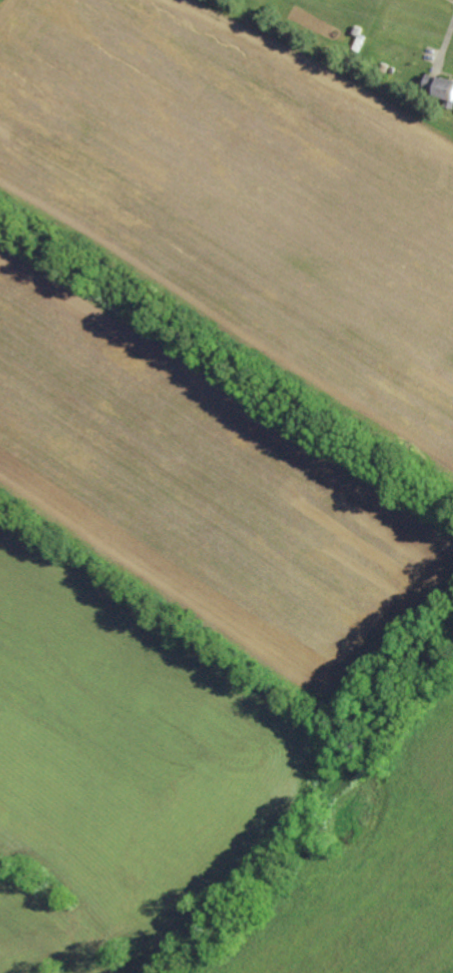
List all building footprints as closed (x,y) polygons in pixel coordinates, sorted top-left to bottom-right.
[(358,35),(352,32),(356,24),(361,27),(358,35)] [(385,71),(379,68),(382,61),(389,64),(385,71)] [(442,75),(452,78),(452,99),(436,94),(437,90),(425,86),(429,73),(441,77),(442,75)]
